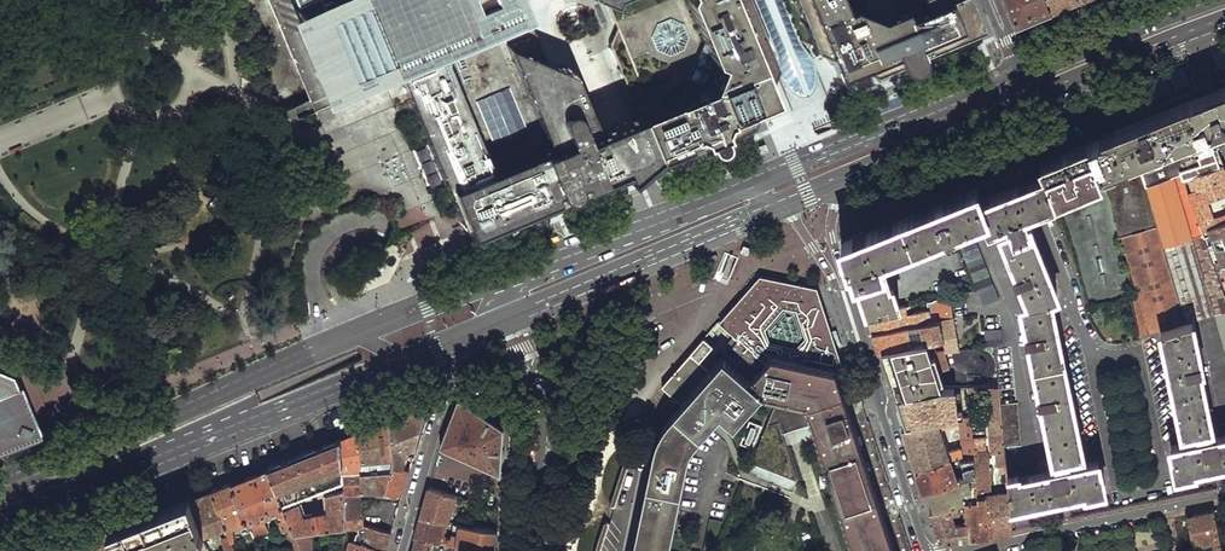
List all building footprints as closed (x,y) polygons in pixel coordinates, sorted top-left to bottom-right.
[(522,15),(516,0),(301,0),(293,3),(331,93),(365,79),(395,68),(444,48),(522,15)] [(616,25),(617,36),(609,44),(608,47),(611,48),(618,66),(617,69),(620,70),(627,88),(626,90),(629,91),(632,100),(706,68),(713,50),(705,47),(704,36),(688,0),(605,0),(616,25)] [(704,36),(705,47),(713,50),(706,68),(632,100),(651,145),(693,128),(697,137),(701,136),(702,139),(704,141),(708,143),(713,143),(717,140),(718,136),(719,132),(718,129),(722,128),(718,118),(748,105),(750,104),(759,101),(763,98),(761,91),(768,88),(762,73),(766,70),(770,66),(771,62),(771,58),(768,52),(772,43),(754,0),(688,0),(704,36)] [(772,43),(774,53),(775,62),(776,67),(776,71),(780,81),(787,89),(793,94),(799,96),(804,97),(806,96),(809,94),(814,89),(815,80),(815,67),(810,56),(808,54),(801,46),(796,39),(794,34),(790,23),(781,0),(754,0),(772,43)] [(790,23),(794,34),(804,37),(806,43),(808,45),(810,47),(811,48),(816,49),(823,48),(830,63),(837,60),(840,67),(886,48),(888,52),(892,58),(896,62),(899,63),(906,63),(912,59),(914,54),(914,48),(913,42),(912,38),(936,27),(946,33),(958,29),(961,17),(972,13),(967,0),(781,0),(790,23)] [(1047,0),(1007,0),(1009,6),(1018,27),(1034,20),(1052,13),(1047,0)] [(1080,0),(1047,0),(1052,13),(1066,7),(1081,1),(1080,0)] [(522,15),(444,48),(487,156),(546,134),(504,32),(541,47),(528,12),(522,15)] [(444,48),(395,68),(454,209),(460,224),(467,221),(469,225),(472,223),(475,230),(501,219),(512,203),(553,186),(555,188),(557,189),(561,192),(565,192),(569,190),(572,187),(573,185),(573,182),(573,177),(578,175),(576,169),(572,161),(576,159),(592,172),(603,167),(606,162),(608,160),(608,157),(608,152),(597,126),(594,128),(566,59),(546,60),(541,47),(504,32),(546,134),(487,156),(444,48)] [(1220,91),(1211,94),(1200,99),(1210,129),(1222,124),(1224,122),(1224,105),(1220,91)] [(1145,121),(1123,129),(1135,158),(1210,129),(1200,99),(1181,106),(1145,121)] [(512,203),(501,219),(522,210),(744,120),(748,105),(651,145),(637,111),(597,126),(608,152),(608,157),(608,160),(606,162),(603,167),(592,172),(576,159),(572,161),(576,169),(578,175),(573,177),(573,182),(573,185),(572,187),(569,190),(565,192),(561,192),(557,189),(555,188),(553,186),(512,203)] [(1093,141),(1089,143),(1103,178),(1100,179),(1112,200),(1119,236),(1140,296),(1132,299),(1139,337),(1161,330),(1184,324),(1135,158),(1123,129),(1101,138),(1093,141)] [(1210,129),(1135,158),(1184,324),(1192,322),(1213,316),(1224,313),(1224,299),(1224,297),(1215,271),(1214,268),(1203,236),(1202,232),(1190,199),(1188,190),(1183,178),(1190,176),(1224,166),(1216,146),(1210,129)] [(1061,154),(1042,162),(1046,173),(1055,197),(1068,230),(1089,305),(1132,299),(1119,236),(1112,200),(1100,179),(1103,178),(1089,143),(1083,146),(1076,148),(1061,154)] [(424,175),(435,171),(427,146),(415,150),(424,175)] [(1042,162),(1061,154),(1058,146),(1038,154),(1042,162)] [(1224,166),(1190,176),(1194,188),(1188,190),(1190,199),(1198,196),(1207,200),(1224,194),(1224,169),(1224,166)] [(425,176),(429,188),(441,184),(437,172),(425,176)] [(869,312),(897,306),(895,300),(881,253),(912,240),(914,246),(927,241),(925,236),(946,228),(948,232),(956,229),(959,235),(956,236),(985,304),(999,296),(972,230),(995,221),(1010,259),(1014,258),(1019,272),(1014,273),(1016,282),(1019,281),(1026,301),(1022,303),(1028,331),(1025,331),(1027,339),(1030,339),(1030,343),(1026,344),(1036,390),(1041,389),(1042,393),(1038,393),(1040,401),(1043,400),(1047,417),(1041,418),(1049,458),(1054,457),(1056,462),(1060,461),(1061,467),(1042,470),(1041,465),(1017,470),(1017,473),(1008,475),(1009,487),(1011,504),(1086,489),(1086,492),(1105,488),(1101,470),(1099,471),(1098,460),(1068,466),(1065,455),(1081,451),(1051,299),(1058,296),(1031,226),(1028,227),(1022,211),(1035,205),(1055,197),(1046,173),(1029,179),(1013,185),(1008,175),(951,198),(945,200),(937,203),(887,223),(843,240),(850,263),(853,263),(856,271),(868,307),(869,312)] [(1224,224),(1224,214),(1213,218),(1207,200),(1198,196),(1190,199),(1202,232),(1224,224)] [(1202,232),(1203,236),(1209,234),(1221,266),(1224,265),(1224,224),(1202,232)] [(1221,266),(1214,268),(1215,271),(1222,269),(1224,278),(1224,265),(1221,266)] [(764,393),(770,393),(809,395),(816,418),(818,425),(857,550),(895,550),(845,393),(851,381),(819,286),(761,275),(751,286),(720,320),(766,361),(751,381),(764,393)] [(953,295),(937,298),(941,319),(955,317),(953,295)] [(897,306),(869,312),(866,313),(870,323),(873,333),(931,321),(928,308),(907,313),(905,304),(897,306)] [(1213,316),(1224,352),(1224,313),(1213,316)] [(955,317),(941,319),(945,337),(948,350),(960,349),(955,317)] [(945,337),(941,319),(931,321),(873,333),(876,342),(879,352),(883,350),(945,337)] [(1161,330),(1182,432),(1198,428),(1201,438),(1171,446),(1174,456),(1172,456),(1176,475),(1193,471),(1193,467),(1224,461),(1224,424),(1216,426),(1207,386),(1202,387),(1198,371),(1202,371),(1199,363),(1202,362),(1192,322),(1184,324),(1161,330)] [(985,328),(986,345),(1003,344),(1002,327),(985,328)] [(945,337),(883,350),(890,374),(897,397),(942,386),(938,370),(950,367),(945,350),(948,350),(945,337)] [(711,344),(703,338),(690,352),(679,364),(660,385),(672,395),(682,403),(700,382),(713,368),(700,357),(711,344)] [(751,381),(721,357),(713,368),(700,382),(682,403),(666,422),(659,432),(655,444),(633,550),(667,550),(688,455),(689,449),(691,445),(716,416),(720,412),(735,425),(764,393),(751,381)] [(24,433),(28,425),(25,423),(25,420),(25,416),(25,412),(23,409),(21,405),(19,402),(16,400),(11,396),(9,395),(6,394),(8,387),(15,385),(10,373),(0,369),(0,443),(24,433)] [(969,394),(982,392),(982,389),(982,384),(968,385),(969,394)] [(1006,448),(1005,444),(1002,403),(999,384),(982,384),(982,389),(987,389),(993,450),(1006,448)] [(929,420),(951,417),(942,386),(897,397),(906,426),(929,420)] [(795,424),(816,418),(809,395),(770,393),(773,401),(750,457),(795,473),(782,428),(795,424)] [(459,399),(442,446),(468,458),(482,413),(475,409),(459,399)] [(1002,403),(1005,444),(1021,443),(1018,402),(1002,403)] [(388,420),(394,457),(416,448),(427,406),(426,405),(407,413),(388,420)] [(482,413),(468,458),(501,472),(502,454),(502,448),(504,427),(482,413)] [(971,414),(960,416),(951,417),(929,420),(906,426),(903,427),(909,446),(916,468),(953,456),(960,454),(962,458),(975,456),(974,448),(971,414)] [(357,433),(364,463),(374,461),(375,471),(366,472),(362,472),(363,490),(386,490),(393,464),(394,457),(388,420),(373,426),(357,433)] [(339,440),(343,481),(343,488),(345,516),(363,514),(363,490),(362,472),(366,472),(364,463),(357,433),(348,436),(339,440)] [(303,454),(267,468),(283,504),(343,481),(339,440),(303,454)] [(627,455),(610,505),(615,508),(630,460),(641,446),(637,442),(627,455)] [(978,447),(974,448),(975,456),(977,475),(979,489),(991,488),(988,449),(978,452),(978,447)] [(953,456),(955,465),(963,462),(962,458),(960,454),(953,456)] [(953,456),(916,468),(920,479),(923,491),(928,489),(938,486),(977,475),(975,456),(962,458),(963,462),(966,473),(958,475),(955,465),(953,456)] [(393,464),(386,490),(403,494),(410,469),(393,464)] [(247,521),(253,536),(268,530),(263,517),(277,512),(284,528),(283,532),(291,550),(302,550),(295,532),(284,508),(283,504),(267,468),(249,475),(231,482),(247,521)] [(977,475),(938,486),(943,499),(951,497),(954,506),(960,505),(966,503),(980,500),(980,495),(979,489),(977,475)] [(211,490),(225,528),(228,536),(230,540),(235,539),(231,527),(247,521),(231,482),(221,486),(211,490)] [(938,486),(928,489),(931,499),(934,510),(954,506),(951,497),(943,499),(938,486)] [(430,487),(422,518),(442,522),(447,523),(456,496),(430,487)] [(1005,491),(987,494),(993,535),(993,537),(1003,535),(1014,532),(1013,529),(1011,504),(1009,487),(1005,487),(1005,491)] [(284,508),(295,532),(311,530),(346,525),(345,516),(343,488),(327,493),(329,510),(305,514),(300,503),(284,508)] [(189,499),(203,536),(225,528),(211,490),(200,495),(189,499)] [(954,506),(934,510),(929,511),(935,527),(940,542),(993,535),(987,494),(980,495),(980,500),(966,503),(968,523),(954,524),(951,514),(962,510),(960,505),(954,506)] [(189,499),(172,506),(122,525),(107,531),(109,550),(209,550),(203,536),(189,499)] [(1213,510),(1199,512),(1185,515),(1193,550),(1201,550),(1199,543),(1211,540),(1213,549),(1214,549),(1215,550),(1221,550),(1213,510)] [(345,516),(346,525),(363,523),(363,514),(345,516)] [(418,530),(416,539),(433,542),(435,542),(442,522),(422,518),(418,530)] [(603,545),(610,521),(605,520),(594,550),(602,550),(603,545)] [(454,529),(451,539),(447,539),(446,543),(463,546),(495,550),(496,541),(497,530),(460,524),(459,529),(454,529)] [(369,525),(364,543),(387,550),(390,541),(392,532),(369,525)] [(302,550),(311,550),(311,530),(295,532),(302,550)] [(80,550),(109,550),(107,531),(93,537),(79,542),(80,550)] [(225,550),(234,550),(230,540),(228,536),(220,539),(225,550)] [(433,542),(416,539),(413,550),(432,550),(433,542)] [(348,550),(387,550),(364,543),(351,540),(348,550)] [(79,542),(68,547),(57,550),(80,550),(79,542)]
